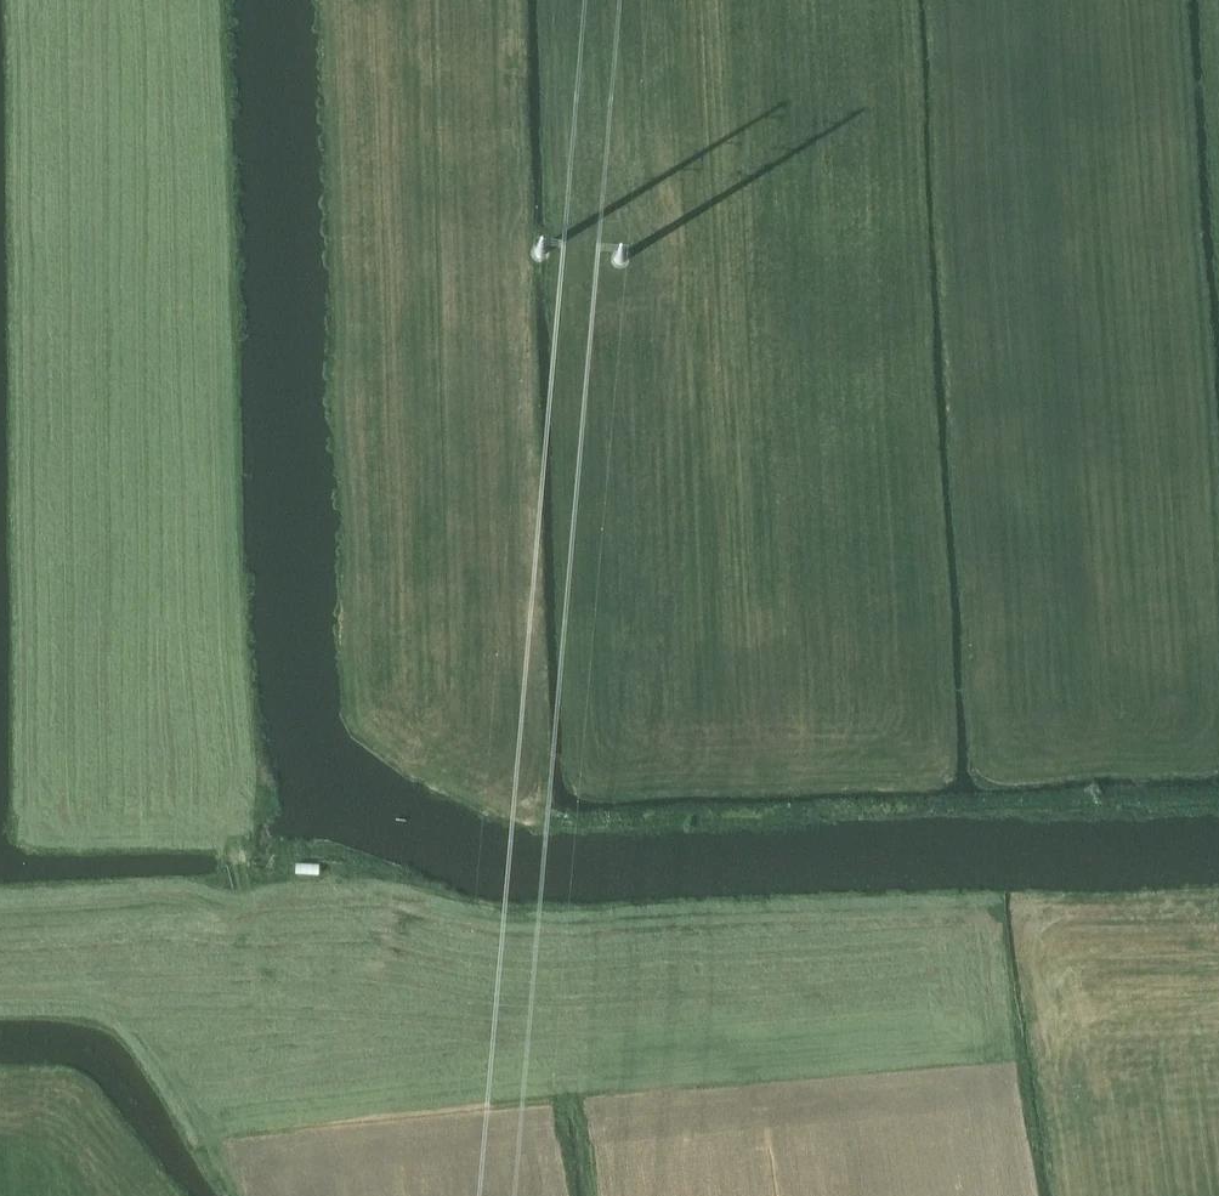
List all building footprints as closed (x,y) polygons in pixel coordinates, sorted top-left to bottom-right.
[(535,251),(535,252),(535,254),(535,255),(536,256),(537,256),(538,257),(540,257),(541,256),(542,256),(543,255),(543,254),(543,252),(543,251),(543,250),(542,249),(541,248),(540,248),(538,248),(537,248),(536,249),(535,250),(535,251)] [(615,258),(615,259),(615,260),(615,262),(616,263),(617,263),(618,264),(620,264),(621,263),(622,263),(623,262),(623,261),(623,259),(623,258),(623,257),(622,256),(621,255),(620,255),(618,255),(617,255),(616,256),(615,257),(615,258)] [(296,872),(317,874),(317,865),(297,864),(296,872)]
